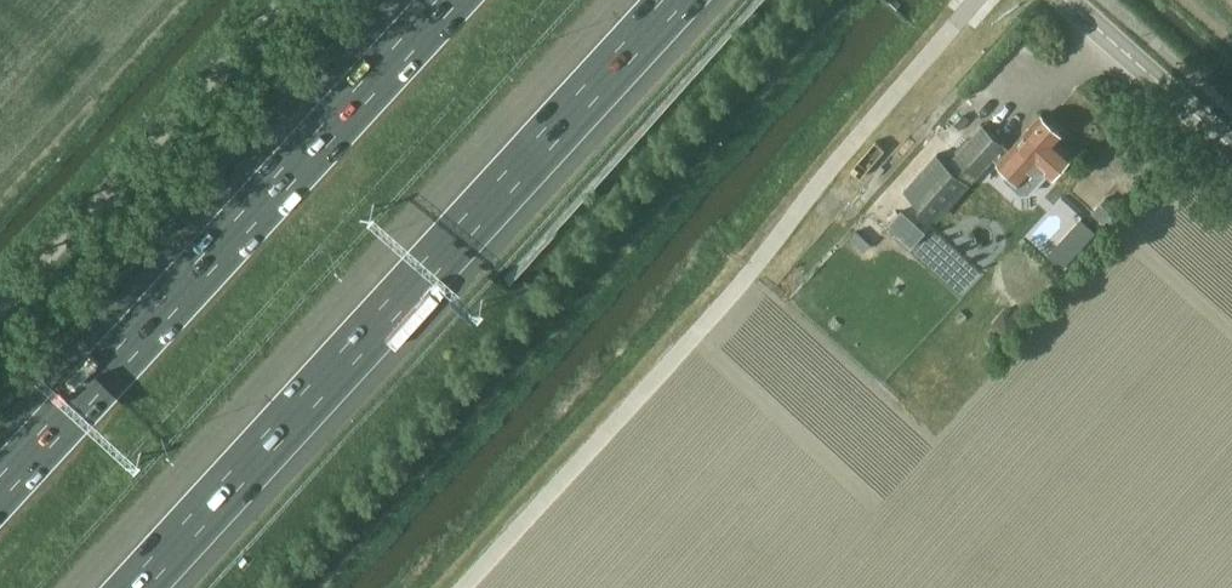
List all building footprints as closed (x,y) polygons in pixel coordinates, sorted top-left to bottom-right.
[(1041,114),(1011,148),(982,123),(956,152),(980,173),(994,157),(999,161),(1010,171),(1004,177),(1022,192),(1031,192),(1048,173),(1053,177),(1073,154),(1058,141),(1064,134),(1041,114)] [(962,175),(936,152),(903,189),(928,212),(962,175)] [(1099,225),(1109,214),(1102,208),(1092,219),(1099,225)] [(924,233),(901,213),(892,224),(914,244),(924,233)]
